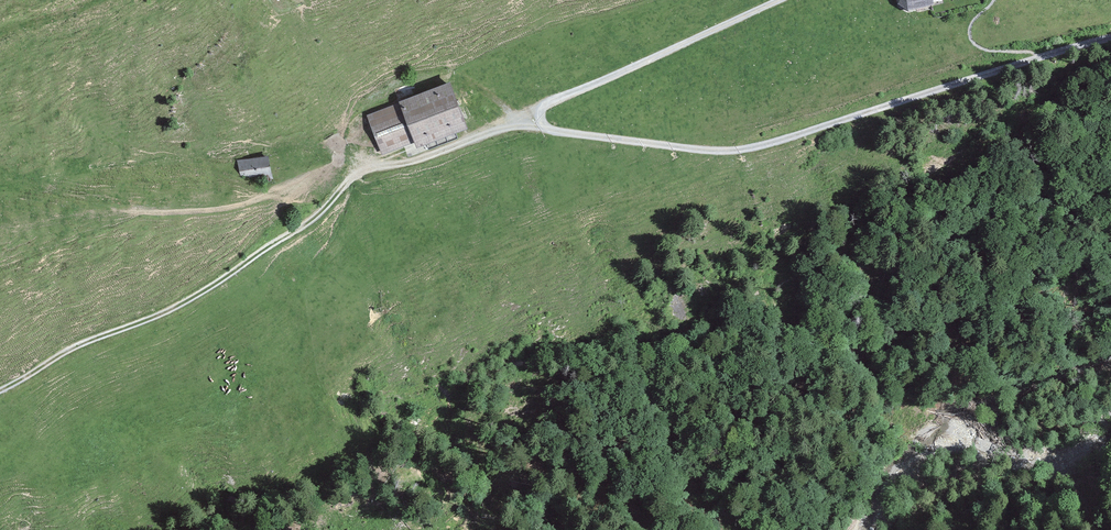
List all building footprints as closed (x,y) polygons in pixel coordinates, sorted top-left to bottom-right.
[(897,5),(907,11),(934,5),(934,3),(933,0),(896,0),(897,5)] [(451,86),(370,109),(381,149),(462,127),(451,86)] [(265,157),(232,161),(235,178),(267,174),(265,157)]
